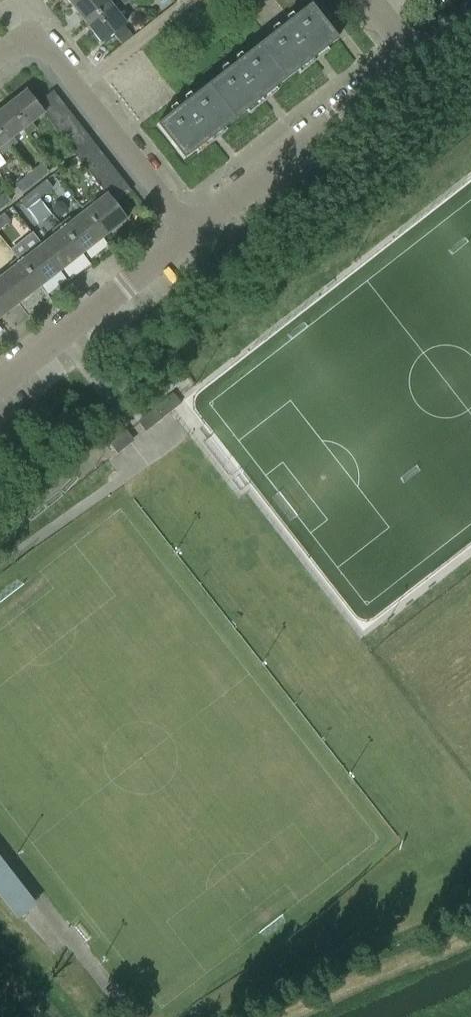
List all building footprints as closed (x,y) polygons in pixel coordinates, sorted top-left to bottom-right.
[(111,4),(107,0),(77,0),(70,5),(85,24),(111,4)] [(275,2),(283,12),(297,0),(278,0),(275,2)] [(290,21),(310,5),(306,0),(297,0),(283,12),(290,21)] [(126,24),(111,4),(85,24),(100,43),(126,24)] [(290,21),(268,38),(258,46),(286,80),(337,40),(310,5),(290,21)] [(115,35),(123,45),(133,37),(126,27),(115,35)] [(235,120),(286,80),(258,46),(208,85),(235,120)] [(183,160),(235,120),(208,85),(156,126),(183,160)] [(32,124),(43,115),(44,114),(43,113),(36,104),(26,90),(6,106),(25,129),(23,130),(28,136),(36,129),(32,124)] [(43,113),(60,101),(52,91),(36,104),(43,113)] [(44,114),(43,115),(50,124),(67,110),(60,101),(43,113),(44,114)] [(10,149),(17,144),(13,138),(23,130),(25,129),(6,106),(0,111),(0,136),(10,149)] [(67,110),(50,124),(58,133),(75,120),(67,110)] [(75,120),(58,133),(65,143),(82,130),(75,120)] [(82,130),(65,143),(73,152),(90,139),(82,130)] [(0,136),(0,152),(2,155),(10,149),(0,136)] [(76,157),(84,166),(101,153),(93,143),(76,157)] [(84,166),(91,176),(108,163),(101,153),(84,166)] [(108,163),(91,176),(99,186),(116,172),(108,163)] [(34,182),(48,172),(42,164),(28,174),(34,182)] [(99,186),(105,194),(106,193),(107,195),(123,182),(116,172),(99,186)] [(21,193),(34,182),(28,174),(15,184),(21,193)] [(32,191),(39,199),(52,188),(46,180),(32,191)] [(123,182),(107,195),(115,204),(131,192),(123,182)] [(32,191),(19,201),(26,209),(39,199),(32,191)] [(10,201),(4,193),(0,196),(0,209),(10,201)] [(115,204),(107,195),(106,193),(105,194),(93,204),(90,201),(80,208),(83,212),(84,211),(104,237),(127,220),(115,204)] [(83,254),(104,237),(84,211),(83,212),(71,221),(68,218),(60,224),(83,254)] [(9,222),(3,214),(0,216),(0,229),(9,222)] [(62,270),(83,254),(60,224),(51,231),(54,234),(41,244),(62,270)] [(17,258),(40,287),(62,270),(41,244),(28,255),(25,251),(17,258)] [(40,287),(17,258),(8,265),(11,268),(0,276),(0,280),(19,304),(40,287)] [(19,304),(0,280),(0,318),(19,304)] [(148,429),(171,412),(181,404),(173,394),(140,419),(142,422),(139,424),(143,430),(147,427),(148,429)] [(122,433),(115,439),(109,444),(117,454),(130,444),(128,441),(132,438),(128,433),(124,436),(122,433)] [(24,897),(0,867),(0,902),(7,911),(24,897)]
